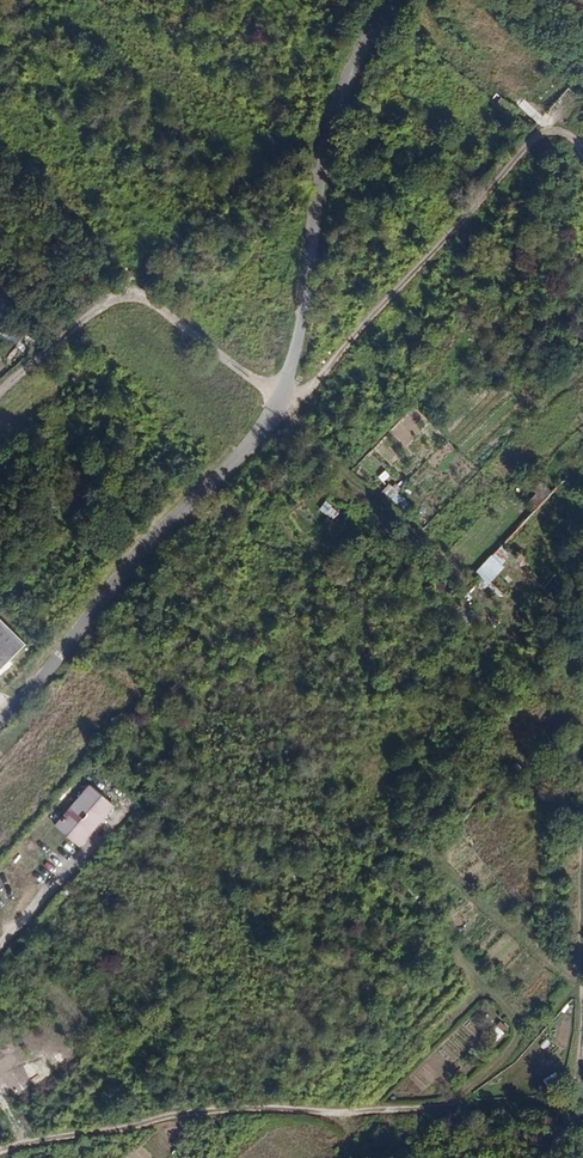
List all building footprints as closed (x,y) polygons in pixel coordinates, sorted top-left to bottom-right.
[(26,648),(0,623),(0,675),(26,648)] [(80,848),(114,807),(88,786),(54,828),(80,848)] [(496,1043),(509,1031),(502,1023),(489,1035),(496,1043)]
